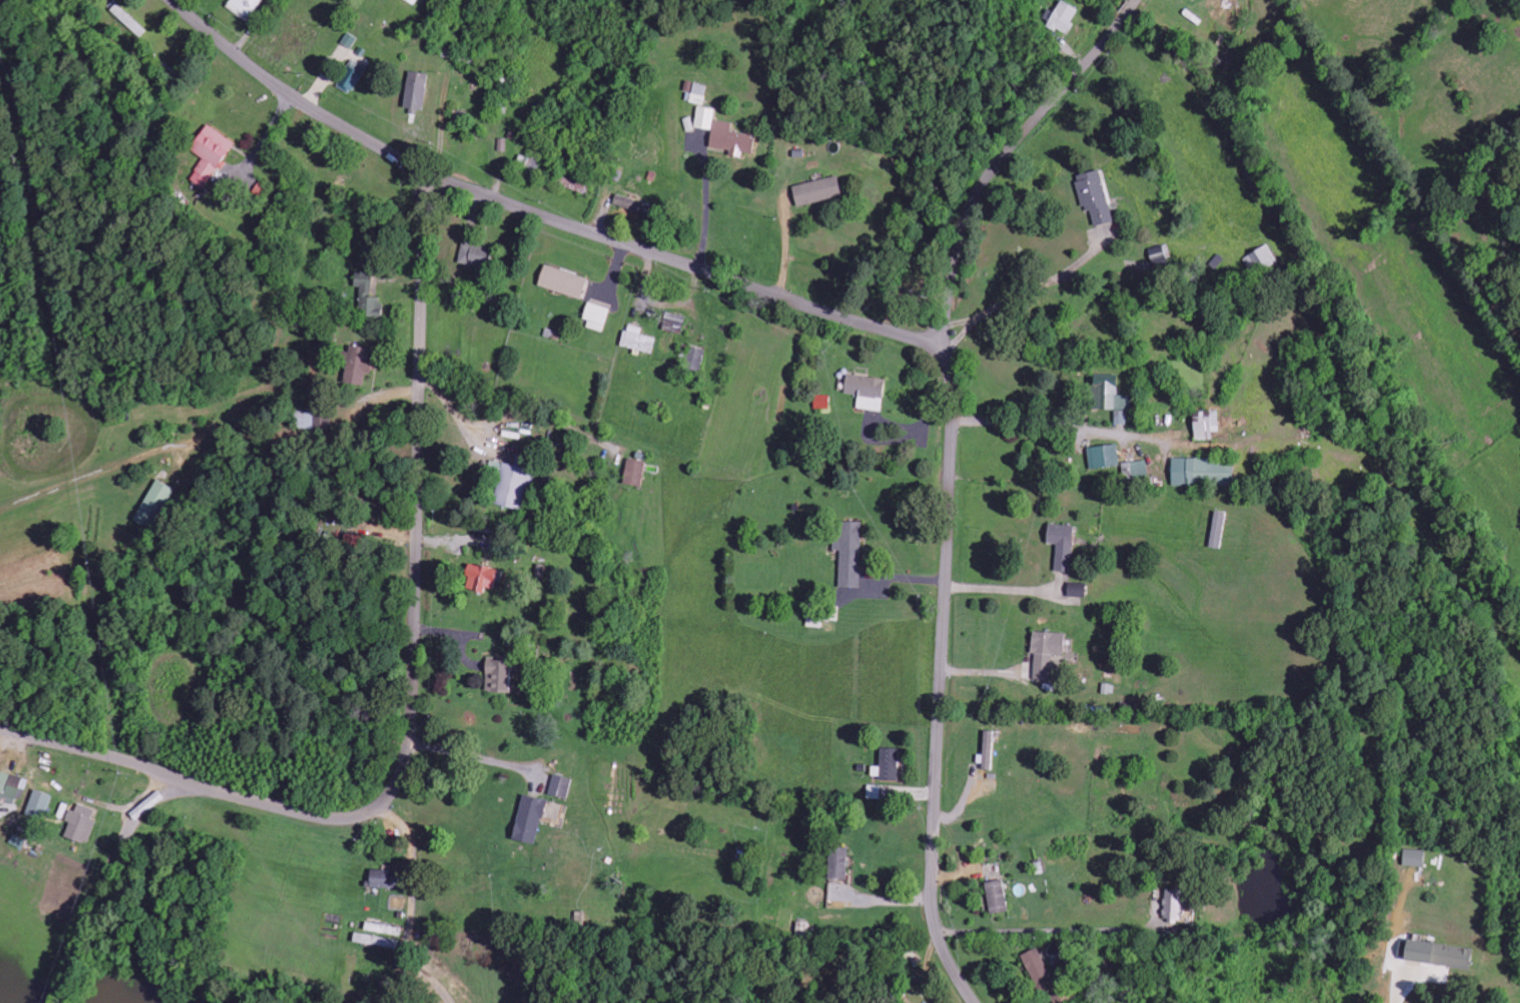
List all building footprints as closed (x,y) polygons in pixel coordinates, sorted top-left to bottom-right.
[(262,0),(231,0),(227,6),(246,21),(262,0)] [(1067,35),(1080,10),(1062,0),(1056,13),(1049,9),(1045,17),(1052,20),(1049,25),(1067,35)] [(342,43),(351,48),(357,38),(348,33),(342,43)] [(337,85),(352,94),(371,62),(357,53),(337,85)] [(428,74),(409,71),(404,106),(423,109),(428,74)] [(693,98),(696,99),(696,103),(704,104),(705,85),(694,84),(693,98)] [(712,129),(715,109),(698,107),(695,127),(712,129)] [(233,143),(207,124),(190,149),(205,160),(193,178),(199,182),(205,174),(208,176),(214,167),(216,168),(233,143)] [(518,164),(535,169),(538,159),(521,154),(518,164)] [(1090,226),(1113,221),(1101,170),(1078,175),(1090,226)] [(793,185),(797,206),(843,197),(839,177),(793,185)] [(614,205),(632,208),(634,198),(616,195),(614,205)] [(458,262),(487,270),(492,250),(463,242),(458,262)] [(1153,264),(1172,258),(1168,244),(1149,249),(1153,264)] [(1260,264),(1262,263),(1263,266),(1276,259),(1268,244),(1247,256),(1251,263),(1257,260),(1260,264)] [(582,299),(588,278),(545,264),(538,286),(582,299)] [(381,316),(381,298),(371,298),(371,273),(355,272),(355,285),(362,285),(361,315),(381,316)] [(583,325),(603,332),(611,309),(591,302),(583,325)] [(682,334),(687,316),(667,311),(662,329),(682,334)] [(641,335),(643,328),(626,325),(622,346),(653,353),(656,338),(641,335)] [(364,384),(365,372),(369,373),(370,348),(349,346),(348,358),(347,358),(345,383),(364,384)] [(703,348),(690,348),(689,368),(702,369),(703,348)] [(1114,409),(1114,424),(1127,424),(1127,409),(1131,409),(1131,395),(1117,395),(1117,374),(1092,374),(1092,409),(1114,409)] [(881,411),(884,379),(847,375),(845,392),(859,393),(857,408),(881,411)] [(814,408),(828,409),(829,396),(815,395),(814,408)] [(1195,441),(1212,440),(1212,432),(1219,431),(1218,412),(1193,413),(1195,441)] [(1111,463),(1111,462),(1118,461),(1116,444),(1089,448),(1091,463),(1097,462),(1098,465),(1111,463)] [(623,481),(640,486),(646,462),(629,458),(623,481)] [(1233,458),(1172,459),(1172,485),(1233,484),(1233,458)] [(494,504),(525,510),(532,469),(491,461),(489,471),(500,473),(494,504)] [(1123,462),(1124,481),(1149,480),(1148,461),(1123,462)] [(155,530),(175,488),(157,479),(137,522),(155,530)] [(1224,512),(1213,511),(1211,547),(1222,548),(1224,512)] [(862,522),(840,521),(840,542),(842,543),(840,586),(860,587),(862,522)] [(1055,571),(1072,572),(1073,525),(1048,524),(1047,544),(1056,544),(1055,571)] [(498,572),(469,562),(465,574),(471,576),(467,588),(483,593),(486,586),(492,588),(498,572)] [(1068,597),(1085,597),(1086,583),(1068,583),(1068,597)] [(1065,634),(1036,632),(1033,677),(1041,677),(1042,670),(1043,670),(1043,663),(1050,663),(1051,654),(1063,655),(1065,634)] [(487,659),(486,691),(509,692),(510,660),(487,659)] [(994,731),(984,731),(983,770),(993,770),(994,731)] [(880,779),(897,780),(899,749),(881,748),(880,779)] [(19,807),(26,777),(0,771),(0,802),(19,807)] [(572,779),(554,775),(549,794),(567,798),(572,779)] [(52,794),(33,790),(27,815),(46,820),(52,794)] [(535,845),(546,800),(523,794),(512,840),(535,845)] [(65,837),(89,844),(96,822),(91,821),(95,809),(78,804),(76,812),(70,810),(66,822),(70,823),(65,837)] [(829,879),(847,879),(848,848),(829,847),(829,879)] [(1424,850),(1404,850),(1404,865),(1424,866),(1424,850)] [(402,889),(403,871),(370,870),(370,881),(365,881),(365,888),(402,889)] [(1003,880),(986,883),(991,914),(1008,911),(1003,880)] [(1178,890),(1165,892),(1168,909),(1169,918),(1182,915),(1178,890)] [(398,949),(402,928),(391,926),(389,939),(354,934),(353,942),(398,949)] [(1404,960),(1470,970),(1474,950),(1407,939),(1404,960)] [(1022,955),(1034,984),(1051,978),(1038,948),(1022,955)]
